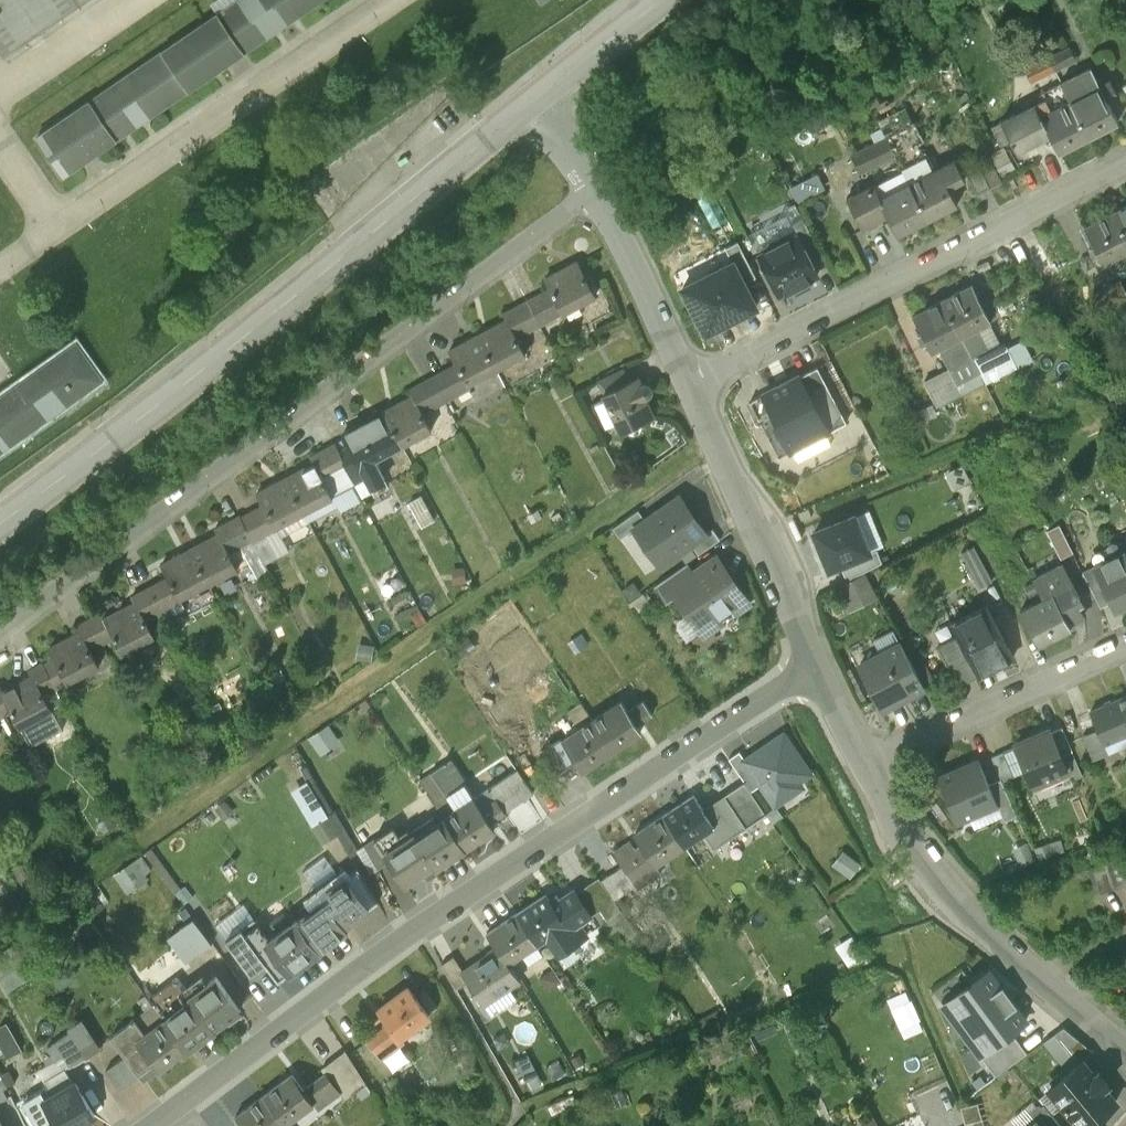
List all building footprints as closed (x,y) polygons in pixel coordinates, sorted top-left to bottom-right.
[(3,56),(85,0),(0,0),(0,52),(3,56)] [(37,139),(62,177),(323,0),(242,0),(37,139)] [(1069,46),(1047,56),(1054,70),(1076,59),(1069,46)] [(1054,70),(1047,56),(1027,67),(1034,80),(1054,70)] [(1099,85),(1090,67),(1060,82),(1088,136),(1117,120),(1106,99),(1117,94),(1109,79),(1099,85)] [(1088,136),(1060,82),(1037,94),(1041,101),(1046,111),(1039,114),(1051,137),(1058,150),(1088,136)] [(1019,153),(1051,137),(1039,114),(1046,111),(1041,101),(1003,120),(1019,153)] [(878,122),(886,138),(913,125),(912,123),(905,108),(878,122)] [(913,125),(886,138),(895,156),(935,136),(924,116),(912,123),(913,125)] [(895,156),(886,138),(851,156),(860,174),(895,156)] [(908,183),(926,218),(956,203),(947,185),(963,177),(954,159),(908,183)] [(977,162),(964,169),(976,192),(989,185),(977,162)] [(823,170),(792,183),(799,199),(830,186),(823,170)] [(874,182),(846,197),(861,226),(887,213),(897,233),(926,218),(908,183),(881,197),(874,182)] [(1113,213),(1125,237),(1125,206),(1113,213)] [(1125,251),(1125,237),(1113,213),(1084,227),(1094,246),(1090,248),(1095,258),(1099,256),(1103,263),(1125,251)] [(797,236),(809,260),(821,254),(803,218),(791,224),(797,237),(797,236)] [(769,251),(760,255),(780,295),(795,288),(797,293),(805,289),(802,283),(817,275),(809,260),(797,236),(797,237),(789,241),(780,238),(771,242),(769,251)] [(733,262),(744,283),(756,277),(738,241),(725,247),(733,262)] [(1042,249),(1030,256),(1041,278),(1054,271),(1042,249)] [(733,262),(682,287),(705,333),(756,307),(744,283),(733,262)] [(550,290),(563,313),(565,316),(598,298),(578,263),(545,281),(550,290)] [(1121,282),(1111,287),(1117,299),(1125,294),(1125,292),(1121,282)] [(990,320),(972,284),(942,300),(972,357),(986,350),(975,328),(990,320)] [(540,326),(563,313),(550,290),(527,303),(540,326)] [(174,307),(167,296),(160,301),(167,312),(174,307)] [(972,357),(942,300),(913,315),(923,333),(919,336),(924,345),(928,343),(931,350),(938,346),(949,368),(972,357)] [(518,338),(540,326),(527,303),(505,315),(509,322),(518,338)] [(480,338),(498,369),(526,354),(518,338),(509,322),(480,338)] [(458,365),(469,385),(498,369),(480,338),(451,353),(458,365)] [(76,344),(0,398),(0,452),(102,380),(76,344)] [(1002,348),(988,355),(986,350),(972,357),(985,383),(1012,368),(1002,348)] [(985,383),(972,357),(949,368),(962,394),(985,383)] [(435,377),(447,399),(470,388),(469,385),(458,365),(435,377)] [(846,423),(817,367),(750,401),(779,458),(846,423)] [(962,394),(949,368),(923,381),(935,407),(962,394)] [(604,393),(629,381),(624,369),(598,380),(604,393)] [(424,412),(447,399),(435,377),(412,390),(415,396),(424,412)] [(629,381),(604,393),(619,426),(623,424),(626,429),(627,431),(628,433),(630,434),(631,434),(633,434),(635,434),(637,434),(639,433),(640,431),(641,430),(641,428),(642,426),(642,424),(641,423),(654,417),(644,397),(647,396),(648,395),(649,394),(650,392),(651,391),(650,389),(650,388),(649,386),(648,385),(646,384),(645,384),(643,384),(642,384),(633,389),(629,381)] [(386,411),(404,445),(433,429),(424,412),(415,396),(386,411)] [(373,457),(374,460),(404,445),(386,411),(357,427),(363,439),(373,457)] [(362,462),(373,457),(363,439),(338,451),(347,468),(351,475),(365,468),(362,462)] [(325,479),(347,468),(338,451),(335,446),(313,457),(316,463),(325,479)] [(362,462),(365,468),(374,487),(385,481),(374,460),(373,457),(362,462)] [(286,479),(303,512),(333,496),(325,479),(316,463),(286,479)] [(275,526),(303,512),(286,479),(258,494),(264,506),(275,526)] [(703,535),(678,498),(646,521),(634,529),(657,565),(690,544),(703,535)] [(276,530),(275,526),(264,506),(241,518),(252,540),(252,541),(276,530)] [(634,529),(646,521),(638,510),(611,528),(619,539),(634,529)] [(252,540),(241,518),(239,516),(218,528),(221,534),(230,551),(252,540)] [(869,553),(855,516),(814,533),(829,570),(840,565),(870,553),(869,553)] [(1045,531),(1059,558),(1072,552),(1058,524),(1045,531)] [(634,529),(619,539),(642,575),(657,565),(634,529)] [(713,529),(703,535),(690,544),(698,556),(721,540),(713,529)] [(192,549),(209,583),(239,568),(230,551),(221,534),(192,549)] [(180,597),(209,583),(192,549),(163,565),(169,578),(180,597)] [(870,553),(840,565),(846,582),(863,574),(882,563),(877,550),(869,553),(870,553)] [(960,557),(977,588),(991,581),(974,550),(960,557)] [(1125,552),(1095,567),(1113,603),(1115,609),(1125,604),(1125,553),(1125,552)] [(743,599),(717,561),(696,576),(674,591),(675,593),(703,632),(709,634),(719,626),(720,620),(718,617),(743,599)] [(674,591),(696,576),(687,564),(654,587),(664,600),(675,593),(674,591)] [(1082,602),(1063,566),(1024,587),(1033,605),(1019,612),(1037,646),(1071,628),(1070,625),(1083,618),(1076,605),(1082,602)] [(1113,603),(1095,567),(1083,573),(1100,609),(1113,603)] [(876,598),(863,574),(831,592),(844,616),(876,598)] [(180,597),(169,578),(145,590),(157,613),(181,600),(180,597)] [(146,619),(157,613),(145,590),(133,596),(137,603),(146,619)] [(137,603),(105,620),(114,638),(122,653),(154,636),(146,619),(137,603)] [(1013,658),(987,607),(951,626),(957,637),(978,677),(1013,658)] [(114,638),(105,620),(101,613),(90,619),(103,644),(114,638)] [(92,650),(103,644),(90,619),(78,624),(82,632),(92,650)] [(67,682),(100,666),(92,650),(82,632),(50,649),(57,660),(67,682)] [(978,677),(957,637),(938,647),(958,687),(978,677)] [(924,689),(901,644),(860,665),(883,711),(924,689)] [(67,682),(57,660),(44,667),(55,688),(67,682)] [(55,688),(44,667),(43,664),(31,670),(35,677),(43,694),(55,688)] [(29,746),(62,730),(43,694),(35,677),(3,694),(11,711),(29,746)] [(3,694),(0,688),(0,716),(11,711),(3,694)] [(1091,712),(1096,723),(1104,743),(1125,734),(1125,697),(1091,712)] [(591,721),(611,751),(640,731),(637,725),(628,712),(621,702),(591,721)] [(628,712),(637,725),(652,715),(643,702),(628,712)] [(611,751),(591,721),(563,741),(569,751),(578,764),(582,770),(611,751)] [(1104,743),(1096,723),(1079,729),(1092,762),(1109,756),(1104,743)] [(330,727),(309,740),(321,758),(341,744),(330,727)] [(1050,733),(1060,758),(1072,752),(1062,728),(1050,733)] [(1049,730),(1016,745),(1034,787),(1067,773),(1060,758),(1050,733),(1049,730)] [(776,805),(800,788),(797,783),(809,774),(783,736),(746,761),(762,785),(776,805)] [(563,774),(578,764),(569,751),(554,761),(563,774)] [(762,785),(746,761),(739,752),(728,759),(744,783),(751,793),(762,785)] [(992,758),(1001,780),(1002,782),(1014,777),(1004,753),(992,758)] [(454,811),(443,819),(464,850),(495,829),(489,821),(503,812),(489,792),(477,801),(449,760),(429,774),(454,811)] [(978,761),(938,778),(957,823),(997,805),(989,785),(978,761)] [(489,792),(503,812),(532,793),(519,773),(489,792)] [(454,811),(429,774),(419,782),(443,819),(454,811)] [(989,785),(997,805),(1004,822),(1017,816),(1002,782),(1001,780),(989,785)] [(751,793),(744,783),(724,795),(746,828),(766,815),(751,793)] [(293,795),(311,827),(328,818),(310,786),(293,795)] [(703,833),(714,850),(746,828),(724,795),(703,809),(694,795),(663,816),(684,846),(703,833)] [(219,810),(227,821),(235,816),(226,804),(219,810)] [(342,810),(328,818),(339,838),(352,858),(365,850),(364,847),(342,810)] [(684,846),(663,816),(633,836),(637,841),(615,855),(626,871),(638,889),(660,874),(655,865),(684,846)] [(328,818),(311,827),(322,847),(339,838),(328,818)] [(464,850),(443,819),(415,837),(414,835),(402,843),(392,828),(374,840),(389,864),(403,884),(432,865),(434,868),(464,850)] [(378,871),(389,864),(374,840),(364,847),(365,850),(378,871)] [(1059,840),(1034,848),(1038,859),(1063,851),(1059,840)] [(1025,842),(1011,848),(1018,864),(1032,859),(1025,842)] [(859,864),(843,852),(832,866),(848,878),(859,864)] [(1125,883),(1125,856),(1092,867),(1100,891),(1125,883)] [(346,877),(370,909),(379,903),(358,869),(346,877)] [(626,871),(603,886),(613,901),(636,886),(626,871)] [(323,901),(297,920),(320,949),(347,929),(346,927),(370,909),(346,877),(320,896),(323,901)] [(600,882),(578,897),(590,916),(613,901),(603,886),(600,882)] [(516,915),(536,945),(547,937),(559,955),(586,937),(578,924),(590,916),(578,897),(574,892),(552,906),(546,896),(516,915)] [(17,910),(11,901),(0,907),(0,914),(3,919),(17,910)] [(536,945),(516,915),(487,935),(497,951),(464,973),(462,974),(467,982),(483,1005),(519,981),(508,964),(536,945)] [(320,949),(297,920),(269,940),(272,944),(256,956),(271,976),(286,965),(291,971),(320,949)] [(201,957),(215,947),(214,945),(197,922),(182,933),(201,957)] [(248,961),(228,935),(214,945),(215,947),(249,992),(271,976),(256,956),(248,961)] [(850,937),(835,946),(851,972),(866,964),(850,937)] [(6,994),(28,980),(11,954),(0,961),(0,985),(6,994)] [(456,990),(467,982),(462,974),(464,973),(453,957),(440,965),(456,990)] [(553,991),(562,984),(553,971),(544,978),(553,991)] [(1000,987),(989,972),(943,1006),(979,1056),(1011,1032),(1026,1022),(1015,1007),(1017,1006),(1002,985),(1000,987)] [(195,1000),(216,1028),(223,1023),(225,1025),(238,1015),(212,981),(207,985),(203,979),(181,995),(189,1005),(195,1000)] [(167,1023),(189,1005),(181,995),(172,983),(149,999),(167,1023)] [(430,1018),(408,989),(379,1010),(390,1024),(367,1040),(375,1050),(385,1043),(389,1048),(430,1018)] [(167,1023),(187,1050),(216,1028),(195,1000),(189,1005),(167,1023)] [(83,1021),(69,1030),(71,1034),(86,1056),(100,1047),(83,1021)] [(187,1050),(167,1023),(145,1037),(134,1022),(111,1039),(125,1058),(139,1077),(143,1083),(187,1050)] [(0,1029),(0,1044),(9,1061),(23,1053),(8,1025),(0,1029)] [(1011,1032),(979,1056),(995,1077),(1027,1054),(1011,1032)] [(64,1059),(69,1067),(86,1056),(71,1034),(55,1045),(64,1059)] [(334,1088),(343,1101),(362,1087),(366,1085),(346,1054),(321,1070),(324,1074),(334,1088)] [(139,1077),(125,1058),(104,1074),(117,1093),(139,1077)] [(69,1067),(64,1059),(29,1080),(38,1096),(43,1103),(73,1084),(65,1070),(69,1067)] [(1081,1059),(1047,1089),(1079,1125),(1094,1125),(1096,1125),(1121,1104),(1081,1059)] [(264,1096),(285,1125),(313,1105),(312,1104),(334,1088),(324,1074),(302,1090),(292,1076),(264,1096)] [(0,1081),(0,1086),(4,1094),(14,1089),(7,1077),(0,1081)] [(77,1083),(73,1084),(43,1103),(38,1096),(25,1104),(38,1125),(57,1125),(59,1125),(60,1125),(74,1125),(95,1114),(77,1083)] [(371,1092),(366,1085),(362,1087),(366,1094),(371,1092)] [(9,1101),(4,1094),(0,1086),(0,1105),(9,1101)] [(264,1096),(234,1118),(240,1125),(285,1125),(264,1096)]
